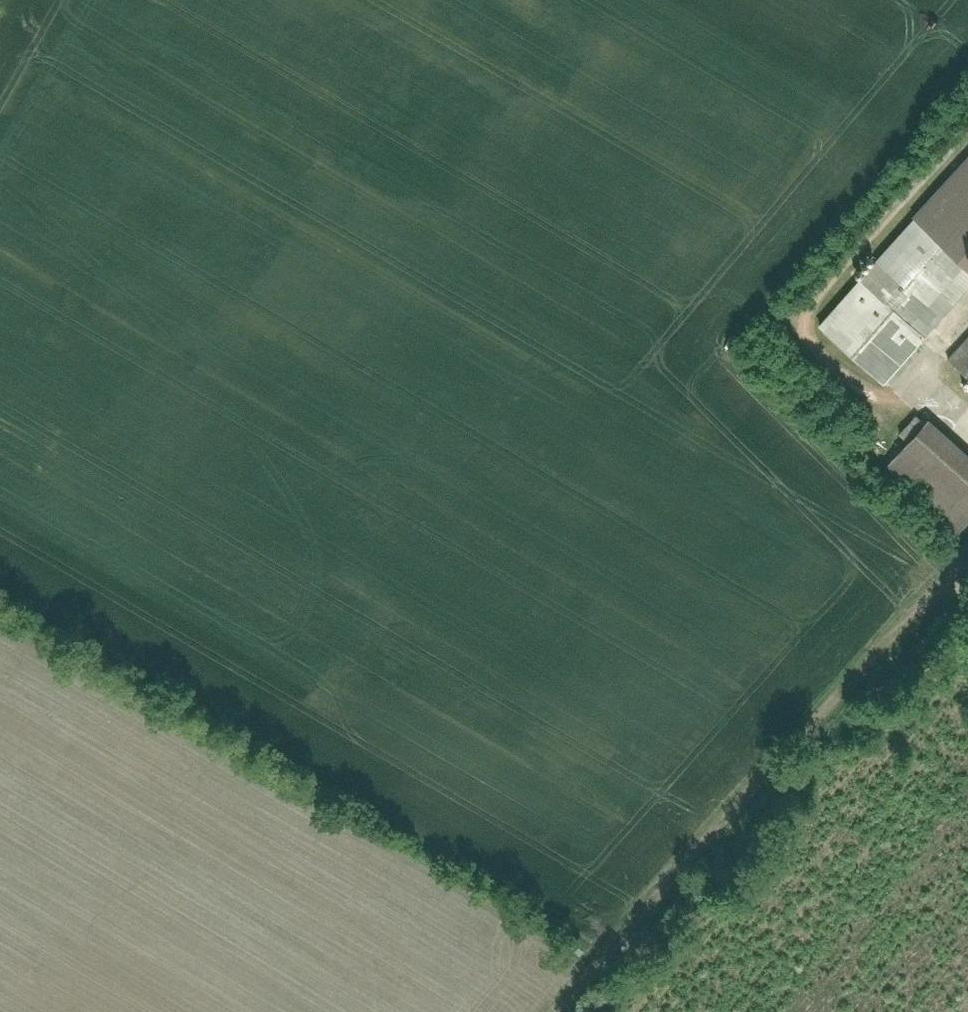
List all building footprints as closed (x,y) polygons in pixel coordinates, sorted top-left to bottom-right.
[(967,261),(967,163),(919,216),(967,261)] [(887,383),(967,294),(967,264),(919,218),(822,324),(887,383)] [(967,376),(967,343),(951,361),(967,376)] [(888,465),(960,532),(967,523),(967,452),(932,418),(888,465)]
